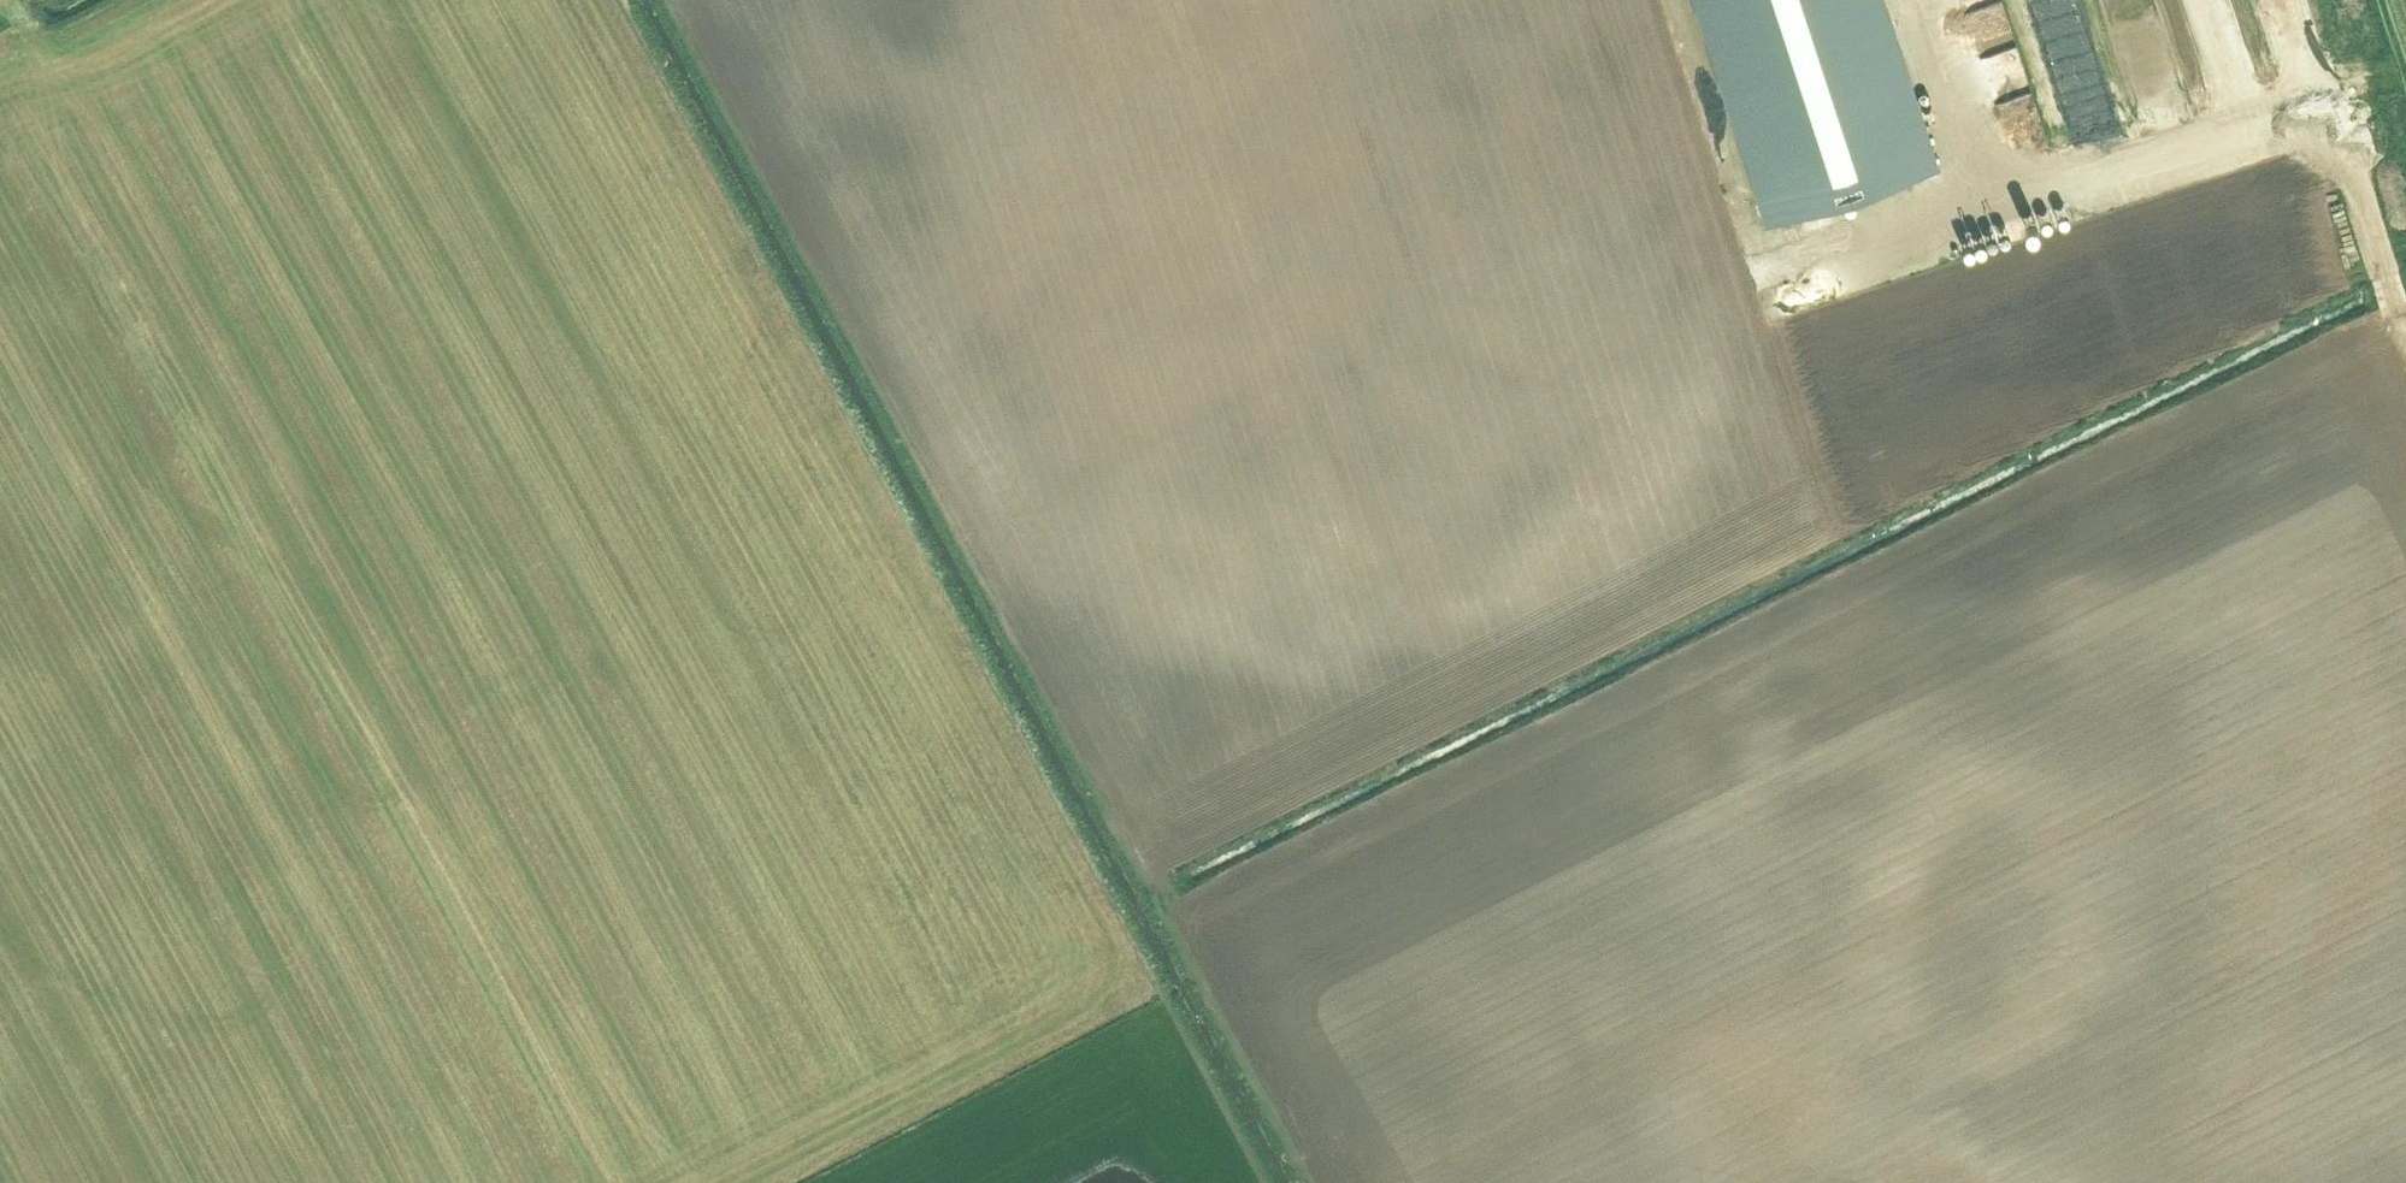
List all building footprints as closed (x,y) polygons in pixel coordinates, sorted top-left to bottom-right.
[(1933,165),(1879,0),(1699,0),(1770,218),(1933,165)]
